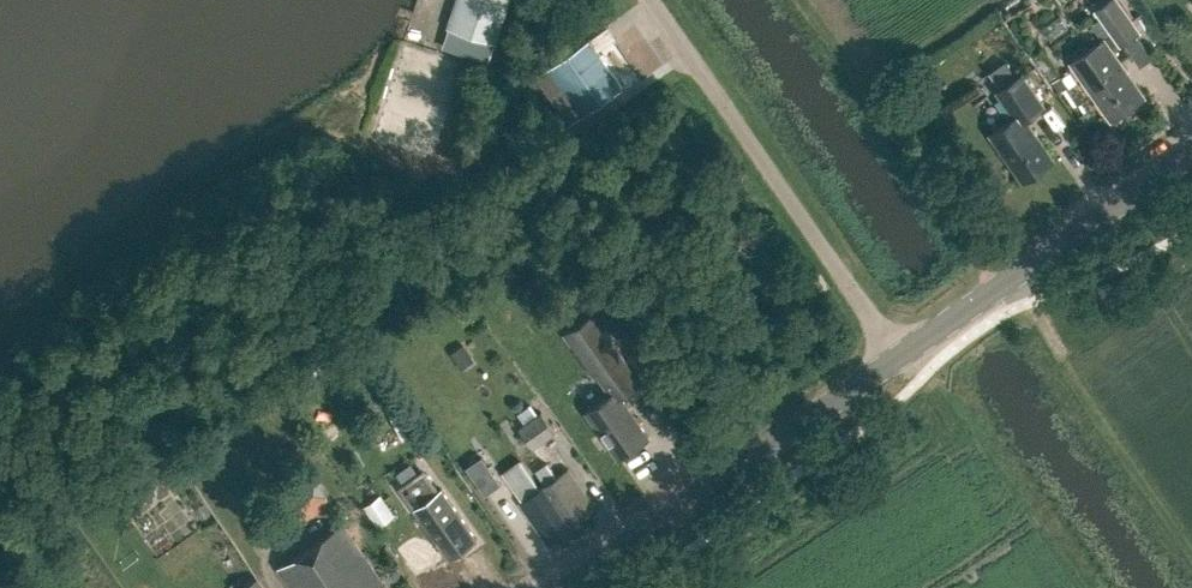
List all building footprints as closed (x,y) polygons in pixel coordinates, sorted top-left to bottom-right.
[(444,37),(492,54),(511,0),(457,0),(444,37)] [(1112,32),(1071,61),(1111,119),(1144,95),(1110,45),(1118,40),(1121,44),(1140,31),(1118,0),(1108,0),(1096,8),(1112,32)] [(623,87),(589,39),(549,67),(537,76),(551,96),(563,87),(582,115),(623,87)] [(1053,158),(1025,118),(1044,104),(1022,73),(997,90),(1015,116),(990,133),(1022,180),(1053,158)] [(975,101),(983,113),(997,103),(989,91),(975,101)] [(585,411),(618,458),(649,436),(620,395),(640,381),(592,313),(564,333),(592,373),(595,371),(610,393),(585,411)] [(541,411),(535,415),(531,410),(524,415),(527,421),(518,427),(533,447),(555,430),(541,411)] [(466,467),(472,475),(488,464),(482,456),(466,467)] [(551,531),(555,537),(572,525),(544,485),(540,487),(522,461),(504,473),(522,500),(520,501),(544,536),(551,531)] [(270,489),(295,524),(331,498),(306,463),(270,489)] [(544,485),(572,525),(589,513),(585,507),(592,502),(569,468),(557,476),(553,469),(543,476),(547,482),(544,485)] [(462,570),(452,557),(479,539),(443,489),(439,492),(425,472),(403,487),(417,507),(417,508),(440,541),(409,562),(427,587),(469,587),(459,573),(462,570)] [(148,500),(153,496),(154,485),(139,483),(138,499),(148,500)] [(394,514),(381,493),(363,505),(378,525),(394,514)] [(343,522),(278,567),(293,587),(388,587),(343,522)] [(231,587),(265,587),(255,572),(231,587)]
